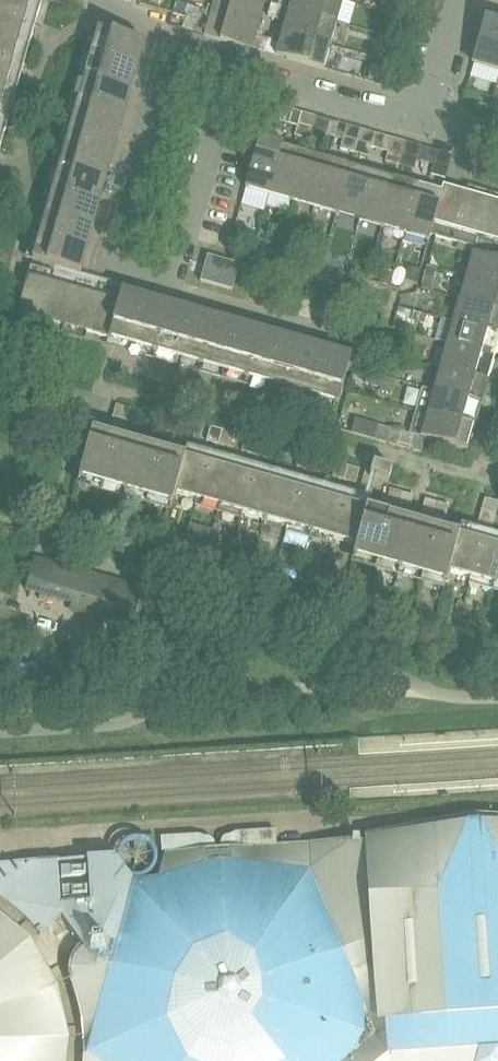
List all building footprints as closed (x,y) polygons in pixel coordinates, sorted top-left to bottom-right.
[(41,2),(37,1),(37,0),(0,0),(0,149),(41,2)] [(206,10),(257,24),(264,2),(258,0),(213,0),(212,6),(208,5),(206,10)] [(288,10),(291,0),(280,0),(278,7),(288,10)] [(342,0),(291,0),(288,10),(336,23),(342,0)] [(275,18),(278,7),(270,5),(267,16),(275,18)] [(278,7),(275,18),(285,21),(288,10),(278,7)] [(204,35),(241,45),(244,37),(253,40),(257,24),(206,10),(205,15),(209,16),(204,35)] [(330,45),(336,23),(288,10),(282,32),(330,45)] [(474,64),(497,71),(497,25),(485,21),(473,64),(474,64)] [(97,30),(90,54),(137,67),(144,43),(97,30)] [(281,57),(323,69),(330,45),(282,32),(276,55),(281,57)] [(257,50),(265,52),(269,40),(261,37),(257,50)] [(279,42),(269,40),(265,52),(275,55),(279,42)] [(90,54),(84,77),(131,90),(137,67),(90,54)] [(365,68),(363,78),(381,83),(384,66),(374,63),(365,68)] [(84,77),(77,100),(124,113),(131,90),(84,77)] [(476,103),(489,107),(492,98),(478,94),(476,103)] [(497,109),(497,99),(492,98),(489,107),(497,109)] [(77,100),(71,122),(118,135),(124,113),(77,100)] [(268,103),(260,133),(275,137),(280,121),(288,123),(292,110),(268,103)] [(303,113),(292,110),(288,123),(299,126),(303,113)] [(315,116),(308,140),(322,144),(325,134),(329,120),(315,116)] [(338,123),(329,120),(325,134),(334,137),(338,123)] [(71,122),(65,145),(111,158),(118,135),(71,122)] [(347,125),(338,123),(334,137),(343,139),(347,125)] [(384,135),(374,133),(370,147),(380,150),(384,135)] [(392,138),(384,135),(380,150),(388,152),(392,138)] [(258,141),(245,187),(268,193),(281,147),(258,141)] [(65,145),(58,168),(105,181),(111,158),(65,145)] [(416,159),(425,162),(429,148),(419,146),(416,159)] [(304,154),(281,147),(268,193),(269,194),(266,205),(287,211),(290,199),(291,200),(304,154)] [(432,175),(444,179),(452,155),(429,148),(425,162),(435,165),(432,175)] [(291,200),(314,206),(328,160),(304,154),(291,200)] [(314,206),(337,213),(350,167),(328,160),(314,206)] [(337,213),(360,219),(373,173),(350,167),(337,213)] [(58,168),(52,190),(98,204),(105,181),(58,168)] [(360,219),(383,226),(396,179),(373,173),(360,219)] [(383,226),(405,232),(418,186),(396,179),(383,226)] [(440,192),(418,186),(405,232),(428,238),(440,192)] [(442,187),(440,192),(428,238),(429,239),(430,234),(476,246),(484,215),(489,201),(442,187)] [(52,190),(45,213),(92,226),(98,204),(52,190)] [(489,201),(484,215),(476,246),(497,253),(497,204),(489,201)] [(45,213),(39,236),(86,249),(92,226),(45,213)] [(231,241),(233,230),(215,227),(213,238),(231,241)] [(259,230),(257,240),(266,242),(269,232),(259,230)] [(32,260),(78,273),(79,273),(86,249),(39,236),(32,260)] [(466,277),(497,286),(497,260),(472,253),(466,277)] [(207,255),(207,256),(200,281),(232,290),(239,264),(207,255)] [(17,313),(38,319),(62,326),(72,289),(73,289),(78,273),(32,260),(27,276),(17,313)] [(401,277),(417,281),(420,269),(404,265),(401,277)] [(436,269),(427,267),(423,281),(432,283),(436,269)] [(382,269),(378,284),(388,286),(392,271),(382,269)] [(466,277),(464,276),(461,277),(459,278),(457,279),(456,281),(454,283),(454,285),(453,287),(453,289),(454,291),(455,294),(457,297),(459,299),(497,310),(497,286),(466,277)] [(95,295),(73,289),(72,289),(62,326),(108,339),(116,312),(115,312),(121,292),(117,302),(95,295)] [(118,351),(128,354),(135,329),(143,298),(134,296),(121,292),(115,312),(116,312),(108,339),(106,348),(118,351)] [(128,354),(153,361),(168,306),(143,298),(135,329),(128,354)] [(453,322),(497,335),(497,310),(459,299),(453,322)] [(153,361),(176,367),(191,312),(168,306),(153,361)] [(176,367),(198,373),(213,319),(191,312),(176,367)] [(198,373),(221,380),(236,325),(213,319),(198,373)] [(447,345),(494,358),(497,342),(497,335),(453,322),(447,345)] [(221,380),(244,386),(259,332),(236,325),(221,380)] [(244,386),(266,392),(281,338),(259,332),(244,386)] [(266,392),(289,398),(304,345),(281,338),(266,392)] [(289,398),(312,405),(322,370),(327,351),(304,345),(289,398)] [(447,345),(440,367),(487,381),(494,358),(447,345)] [(335,411),(346,370),(358,373),(364,353),(351,350),(349,358),(341,355),(327,351),(322,370),(312,405),(326,409),(335,411)] [(371,361),(386,364),(388,354),(374,351),(371,361)] [(440,367),(434,390),(481,403),(487,381),(440,367)] [(364,383),(381,388),(384,375),(368,371),(364,383)] [(420,411),(427,413),(428,412),(474,426),(481,403),(434,390),(433,392),(426,390),(420,411)] [(130,409),(116,405),(112,416),(127,421),(130,409)] [(468,449),(474,426),(428,412),(427,413),(421,436),(468,449)] [(124,432),(127,421),(112,416),(109,428),(124,432)] [(353,431),(370,435),(374,420),(357,416),(353,431)] [(176,435),(180,424),(165,419),(161,431),(176,435)] [(78,480),(171,506),(174,494),(355,545),(352,557),(444,584),(448,572),(497,587),(497,537),(463,526),(460,536),(367,510),(370,499),(188,448),(186,458),(92,431),(93,426),(82,423),(77,441),(88,444),(78,480)] [(377,425),(373,440),(385,443),(389,428),(377,425)] [(206,441),(218,445),(222,430),(210,427),(206,441)] [(385,443),(397,446),(401,431),(389,428),(385,443)] [(229,448),(234,433),(222,430),(218,445),(229,448)] [(173,447),(176,435),(161,431),(158,442),(173,447)] [(397,446),(409,450),(413,435),(401,431),(397,446)] [(409,450),(420,453),(425,438),(413,435),(409,450)] [(245,437),(241,451),(253,455),(257,440),(245,437)] [(253,455),(264,458),(269,443),(257,440),(253,455)] [(297,467),(309,470),(313,455),(301,452),(297,467)] [(321,473),(325,459),(313,455),(309,470),(321,473)] [(332,477),(344,480),(348,465),(336,462),(332,477)] [(369,475),(388,480),(392,468),(373,463),(369,475)] [(356,483),(360,469),(348,465),(344,480),(356,483)] [(386,503),(398,507),(402,492),(390,489),(386,503)] [(398,507),(409,510),(414,495),(402,492),(398,507)] [(484,498),(481,509),(496,514),(497,506),(497,501),(484,498)] [(425,499),(421,513),(433,517),(437,502),(425,499)] [(449,505),(437,502),(433,517),(444,520),(449,505)] [(493,525),(496,514),(481,509),(478,521),(493,525)] [(54,564),(45,596),(73,604),(72,608),(102,617),(104,612),(131,620),(133,613),(139,615),(142,605),(141,605),(136,603),(140,591),(140,589),(54,564)] [(299,569),(285,565),(282,575),(296,579),(299,569)] [(370,834),(364,836),(365,840),(359,840),(358,836),(352,836),(351,840),(305,843),(229,847),(164,852),(158,879),(132,881),(114,857),(0,864),(0,900),(8,905),(24,919),(37,932),(40,936),(60,918),(80,946),(73,954),(70,959),(68,965),(67,974),(71,988),(75,1001),(80,1020),(82,1054),(82,1060),(497,1060),(497,830),(370,834)] [(66,1040),(55,988),(29,942),(0,918),(0,1060),(64,1060),(66,1040)]
